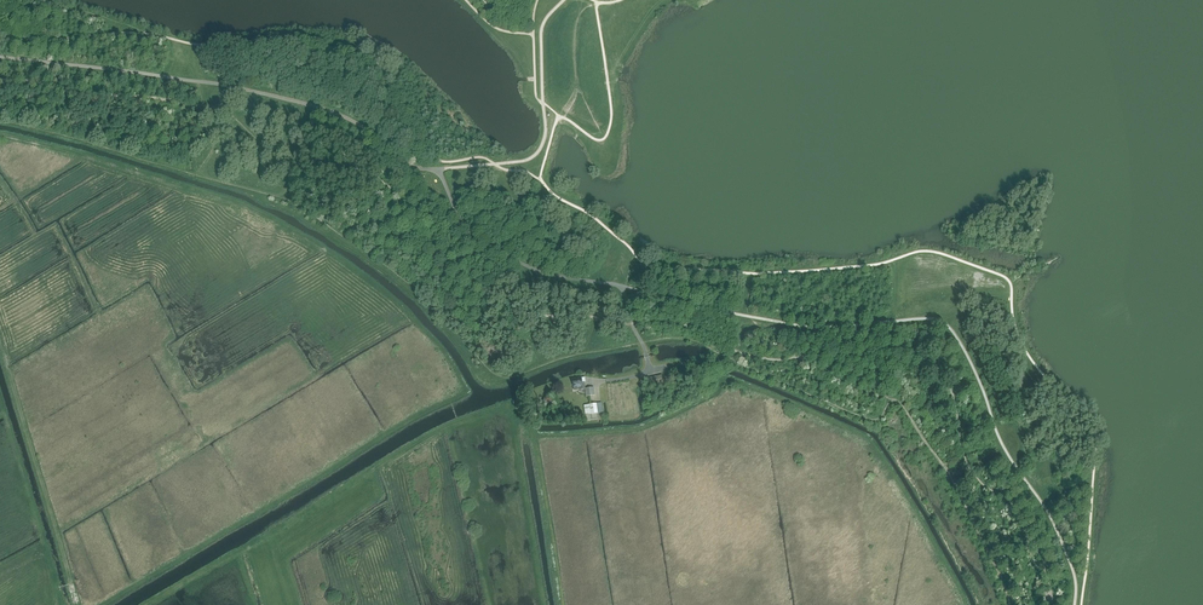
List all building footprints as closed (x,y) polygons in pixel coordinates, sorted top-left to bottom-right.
[(651,387),(664,384),(662,375),(649,378),(651,387)] [(573,380),(574,386),(574,390),(579,390),(585,389),(584,382),(582,383),(581,378),(573,380)] [(594,387),(585,389),(586,397),(595,395),(594,387)] [(601,403),(600,403),(584,405),(586,421),(598,419),(598,414),(603,414),(601,403)]
